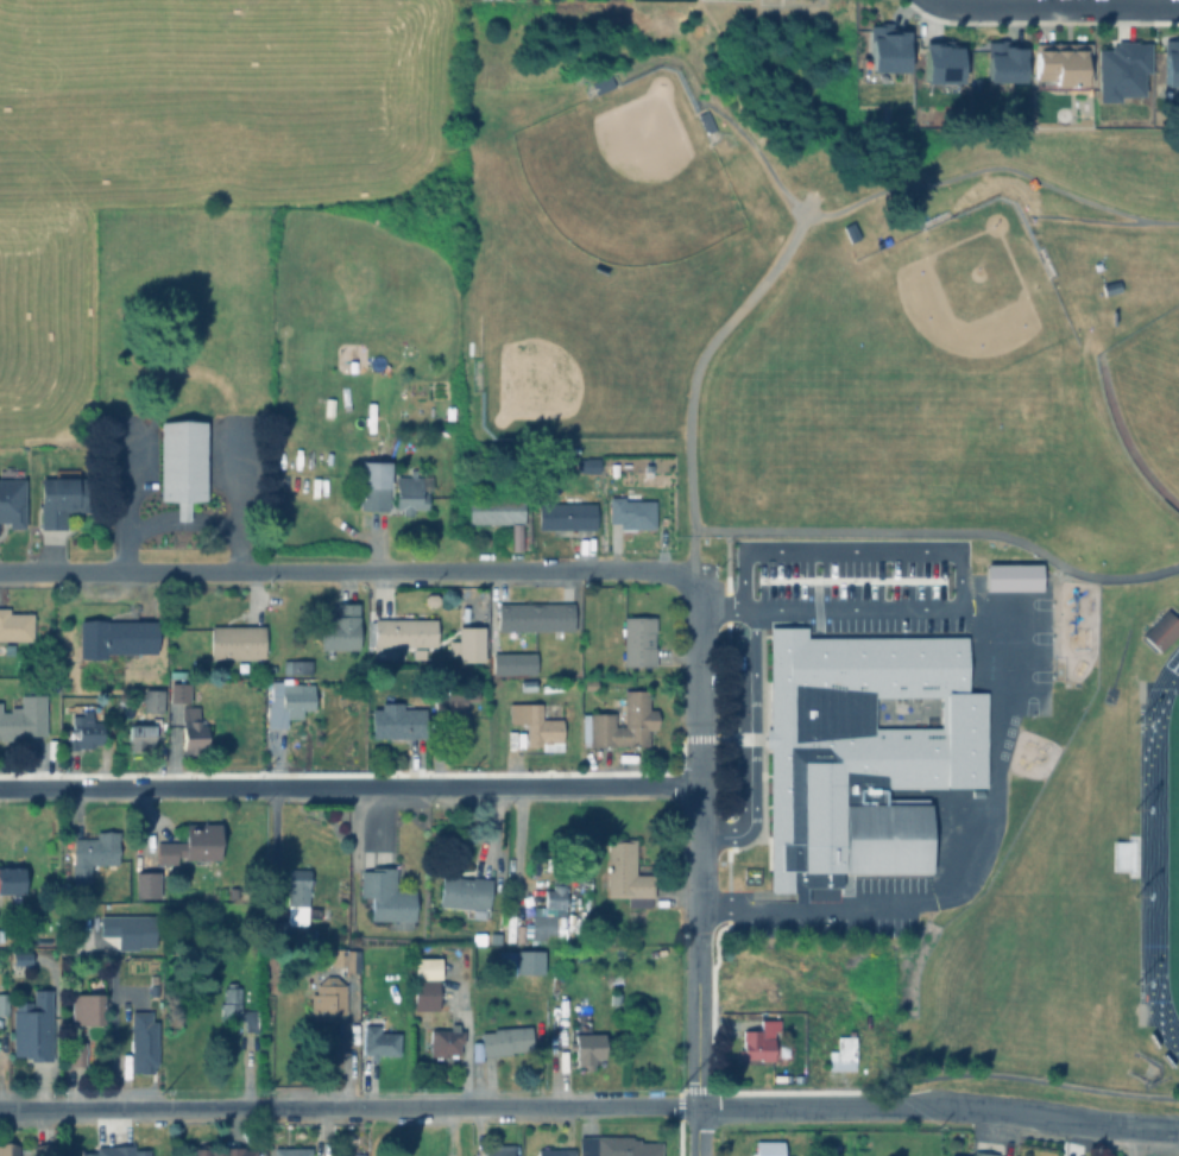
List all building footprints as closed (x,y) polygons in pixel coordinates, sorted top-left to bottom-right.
[(903,71),(904,26),(866,26),(866,71),(903,71)] [(1004,37),(1004,40),(1021,40),(1021,56),(1020,55),(1019,78),(1008,78),(1007,88),(995,88),(995,81),(986,81),(986,80),(981,78),(982,51),(984,51),(984,39),(992,39),(992,37),(1004,37)] [(1148,40),(1147,70),(1140,70),(1140,94),(1114,93),(1114,100),(1092,99),(1095,46),(1108,48),(1108,43),(1112,43),(1112,38),(1133,39),(1133,40),(1148,40)] [(1162,38),(1161,84),(1178,85),(1178,39),(1162,38)] [(1086,40),(1086,87),(1034,87),(1034,77),(1032,77),(1032,40),(1086,40)] [(959,45),(921,44),(921,82),(938,82),(938,86),(958,87),(959,45)] [(613,82),(597,91),(593,81),(610,72),(613,82)] [(715,127),(705,132),(695,112),(706,107),(715,127)] [(858,235),(849,240),(840,223),(851,219),(858,235)] [(1118,290),(1102,293),(1099,283),(1116,279),(1118,290)] [(190,498),(190,518),(177,517),(177,498),(160,498),(160,419),(185,416),(207,419),(207,498),(190,498)] [(597,455),(597,470),(582,470),(582,469),(574,469),(574,456),(584,456),(584,455),(597,455)] [(392,459),(391,485),(390,485),(389,508),(359,507),(360,482),(362,482),(364,459),(392,459)] [(8,520),(0,520),(0,467),(21,467),(21,476),(25,476),(25,526),(8,526),(8,520)] [(81,467),(81,475),(90,475),(90,508),(65,510),(67,526),(40,526),(40,475),(56,475),(56,467),(81,467)] [(416,467),(416,474),(433,474),(433,488),(423,487),(423,491),(429,491),(428,506),(414,506),(414,513),(402,513),(402,506),(396,505),(396,474),(410,474),(410,467),(416,467)] [(642,492),(642,499),(655,499),(655,529),(619,529),(619,523),(609,523),(609,497),(622,497),(622,493),(642,492)] [(585,495),(585,503),(600,503),(599,529),(543,529),(543,503),(569,503),(569,495),(585,495)] [(528,497),(528,523),(527,523),(527,550),(516,550),(516,523),(472,523),(472,497),(528,497)] [(362,602),(364,648),(336,649),(336,657),(327,657),(327,649),(324,649),(324,615),(341,615),(340,604),(362,602)] [(578,602),(578,630),(500,631),(500,602),(578,602)] [(36,639),(0,640),(0,607),(12,607),(12,613),(36,613),(36,639)] [(1155,651),(1139,634),(1161,612),(1178,628),(1155,651)] [(656,615),(656,632),(654,632),(654,646),(656,646),(656,664),(624,664),(623,617),(656,615)] [(440,618),(440,646),(417,646),(417,650),(428,650),(428,658),(411,658),(411,657),(370,657),(370,621),(378,621),(378,618),(440,618)] [(160,620),(160,653),(111,652),(111,658),(82,658),(83,620),(160,620)] [(267,625),(267,657),(214,657),(214,625),(267,625)] [(488,626),(488,661),(462,662),(462,626),(488,626)] [(963,638),(963,695),(983,694),(983,788),(884,789),(884,806),(925,806),(926,874),(838,876),(838,889),(803,889),(805,904),(789,904),(789,895),(767,895),(765,750),(761,750),(761,729),(765,729),(765,628),(801,628),(802,639),(963,638)] [(540,652),(540,674),(496,674),(497,652),(540,652)] [(315,659),(315,672),(285,672),(285,659),(315,659)] [(190,671),(190,678),(172,677),(172,670),(190,671)] [(540,690),(525,690),(525,680),(540,680),(540,690)] [(597,680),(598,689),(584,689),(584,680),(597,680)] [(316,683),(316,709),(304,709),(304,718),(289,718),(289,727),(269,727),(269,706),(271,706),(271,701),(272,701),(272,681),(284,681),(284,683),(316,683)] [(203,683),(203,703),(193,703),(193,701),(174,701),(174,682),(203,683)] [(568,690),(546,691),(544,683),(567,682),(568,690)] [(483,688),(481,701),(471,700),(469,715),(450,714),(450,722),(436,721),(437,687),(483,688)] [(2,738),(0,738),(0,702),(4,702),(4,712),(13,712),(13,707),(24,707),(24,694),(30,694),(30,688),(46,688),(46,694),(49,694),(49,735),(25,735),(25,737),(15,737),(15,740),(2,740),(2,738)] [(168,689),(166,712),(146,712),(146,689),(168,689)] [(656,709),(656,728),(649,728),(649,745),(582,745),(582,714),(588,714),(588,712),(614,712),(614,725),(624,726),(624,689),(649,689),(649,708),(656,709)] [(406,702),(406,709),(431,708),(433,737),(376,738),(376,708),(386,708),(386,702),(406,702)] [(567,719),(567,751),(546,751),(546,746),(530,746),(530,724),(512,724),(512,702),(546,703),(546,718),(567,719)] [(209,725),(209,754),(184,754),(184,706),(202,706),(202,725),(209,725)] [(109,710),(111,748),(69,750),(69,715),(87,715),(87,710),(109,710)] [(150,725),(156,725),(156,716),(163,716),(163,726),(159,726),(158,744),(133,743),(134,727),(131,727),(131,716),(149,716),(150,719),(150,725)] [(225,822),(223,859),(189,858),(189,855),(181,855),(181,864),(160,863),(160,841),(189,841),(189,822),(225,822)] [(115,830),(122,830),(122,846),(124,849),(121,854),(121,864),(103,864),(103,878),(94,878),(94,880),(88,880),(84,883),(82,882),(75,882),(75,863),(76,863),(76,838),(99,838),(99,830),(107,830),(112,829),(115,830)] [(652,873),(652,896),(650,896),(650,907),(626,907),(626,896),(606,896),(607,838),(635,839),(635,840),(637,842),(637,849),(635,851),(635,873),(652,873)] [(27,891),(0,891),(0,864),(2,864),(2,866),(27,866),(27,891)] [(399,866),(399,889),(418,889),(418,920),(374,920),(374,896),(364,896),(364,870),(376,870),(376,866),(399,866)] [(313,868),(311,928),(320,928),(320,937),(291,936),(291,945),(272,943),(272,921),(291,921),(292,868),(313,868)] [(163,871),(163,897),(139,897),(139,871),(163,871)] [(462,877),(477,878),(477,876),(496,878),(492,918),(488,918),(475,917),(477,917),(469,916),(471,908),(443,905),(446,873),(462,874),(462,877)] [(565,889),(566,943),(531,945),(531,905),(543,905),(543,889),(551,889),(551,879),(563,878),(563,889),(565,889)] [(231,887),(231,898),(215,898),(215,887),(231,887)] [(159,915),(159,946),(141,946),(141,949),(121,949),(121,935),(103,935),(105,915),(159,915)] [(505,933),(504,943),(493,942),(494,931),(505,933)] [(364,949),(364,972),(347,972),(347,966),(335,966),(335,964),(333,964),(333,950),(338,950),(338,948),(351,948),(351,949),(364,949)] [(521,950),(519,974),(502,973),(503,949),(521,950)] [(549,949),(548,973),(522,972),(523,949),(549,949)] [(34,952),(36,965),(15,965),(15,952),(34,952)] [(445,956),(445,978),(442,978),(442,1010),(433,1010),(433,1019),(424,1019),(424,1010),(418,1010),(418,978),(417,974),(417,960),(418,959),(418,956),(445,956)] [(343,1013),(339,1023),(334,1021),(315,1021),(314,991),(329,975),(340,975),(348,984),(349,1013),(343,1013)] [(105,980),(105,993),(109,993),(108,1024),(75,1024),(75,993),(92,993),(92,980),(105,980)] [(240,986),(247,987),(247,1010),(256,1010),(254,1031),(248,1030),(248,1021),(223,1019),(225,1003),(227,1003),(228,987),(231,987),(231,981),(240,983),(240,986)] [(55,988),(55,1061),(33,1061),(33,1057),(29,1056),(29,1055),(17,1055),(17,1010),(18,1010),(18,1002),(34,1002),(34,1009),(37,1009),(37,988),(55,988)] [(11,1013),(0,1014),(0,993),(11,993),(11,1013)] [(162,1021),(160,1065),(157,1065),(157,1073),(144,1073),(144,1072),(134,1072),(135,1011),(156,1011),(156,1021),(162,1021)] [(774,1017),(773,1059),(756,1059),(756,1056),(733,1056),(733,1048),(737,1048),(737,1026),(756,1028),(756,1017),(774,1017)] [(590,1019),(590,1034),(601,1034),(601,1062),(598,1062),(598,1070),(584,1070),(584,1062),(575,1062),(575,1057),(572,1057),(572,1049),(567,1049),(567,1042),(570,1042),(570,1032),(575,1032),(575,1019),(590,1019)] [(464,1024),(464,1030),(468,1030),(467,1043),(465,1043),(465,1055),(453,1054),(453,1056),(433,1055),(435,1029),(454,1030),(455,1023),(464,1024)] [(404,1032),(403,1055),(382,1054),(382,1060),(374,1059),(374,1054),(366,1054),(367,1025),(383,1025),(383,1031),(404,1032)] [(537,1053),(486,1056),(485,1031),(498,1031),(497,1028),(535,1025),(537,1053)] [(852,1034),(852,1067),(826,1067),(826,1049),(834,1049),(834,1034),(845,1034),(845,1028),(851,1028),(851,1034),(852,1034)] [(89,1041),(89,1066),(70,1066),(70,1041),(89,1041)] [(486,1060),(477,1060),(475,1042),(485,1041),(486,1060)] [(661,1142),(661,1155),(578,1155),(578,1136),(631,1136),(631,1138),(638,1138),(638,1142),(661,1142)] [(778,1138),(778,1155),(746,1155),(746,1151),(750,1151),(750,1138),(778,1138)] [(21,1145),(21,1155),(0,1155),(0,1145),(12,1142),(21,1145)] [(259,1150),(259,1155),(182,1155),(182,1154),(189,1154),(189,1148),(198,1148),(198,1146),(204,1146),(204,1144),(219,1144),(219,1148),(227,1148),(227,1146),(247,1146),(247,1150),(259,1150)] [(516,1144),(516,1155),(488,1155),(488,1145),(516,1144)] [(58,1145),(58,1155),(40,1155),(40,1145),(58,1145)] [(152,1149),(153,1155),(85,1155),(84,1154),(100,1152),(100,1146),(137,1145),(137,1150),(152,1149)] [(315,1148),(315,1155),(277,1155),(277,1148),(315,1148)]
